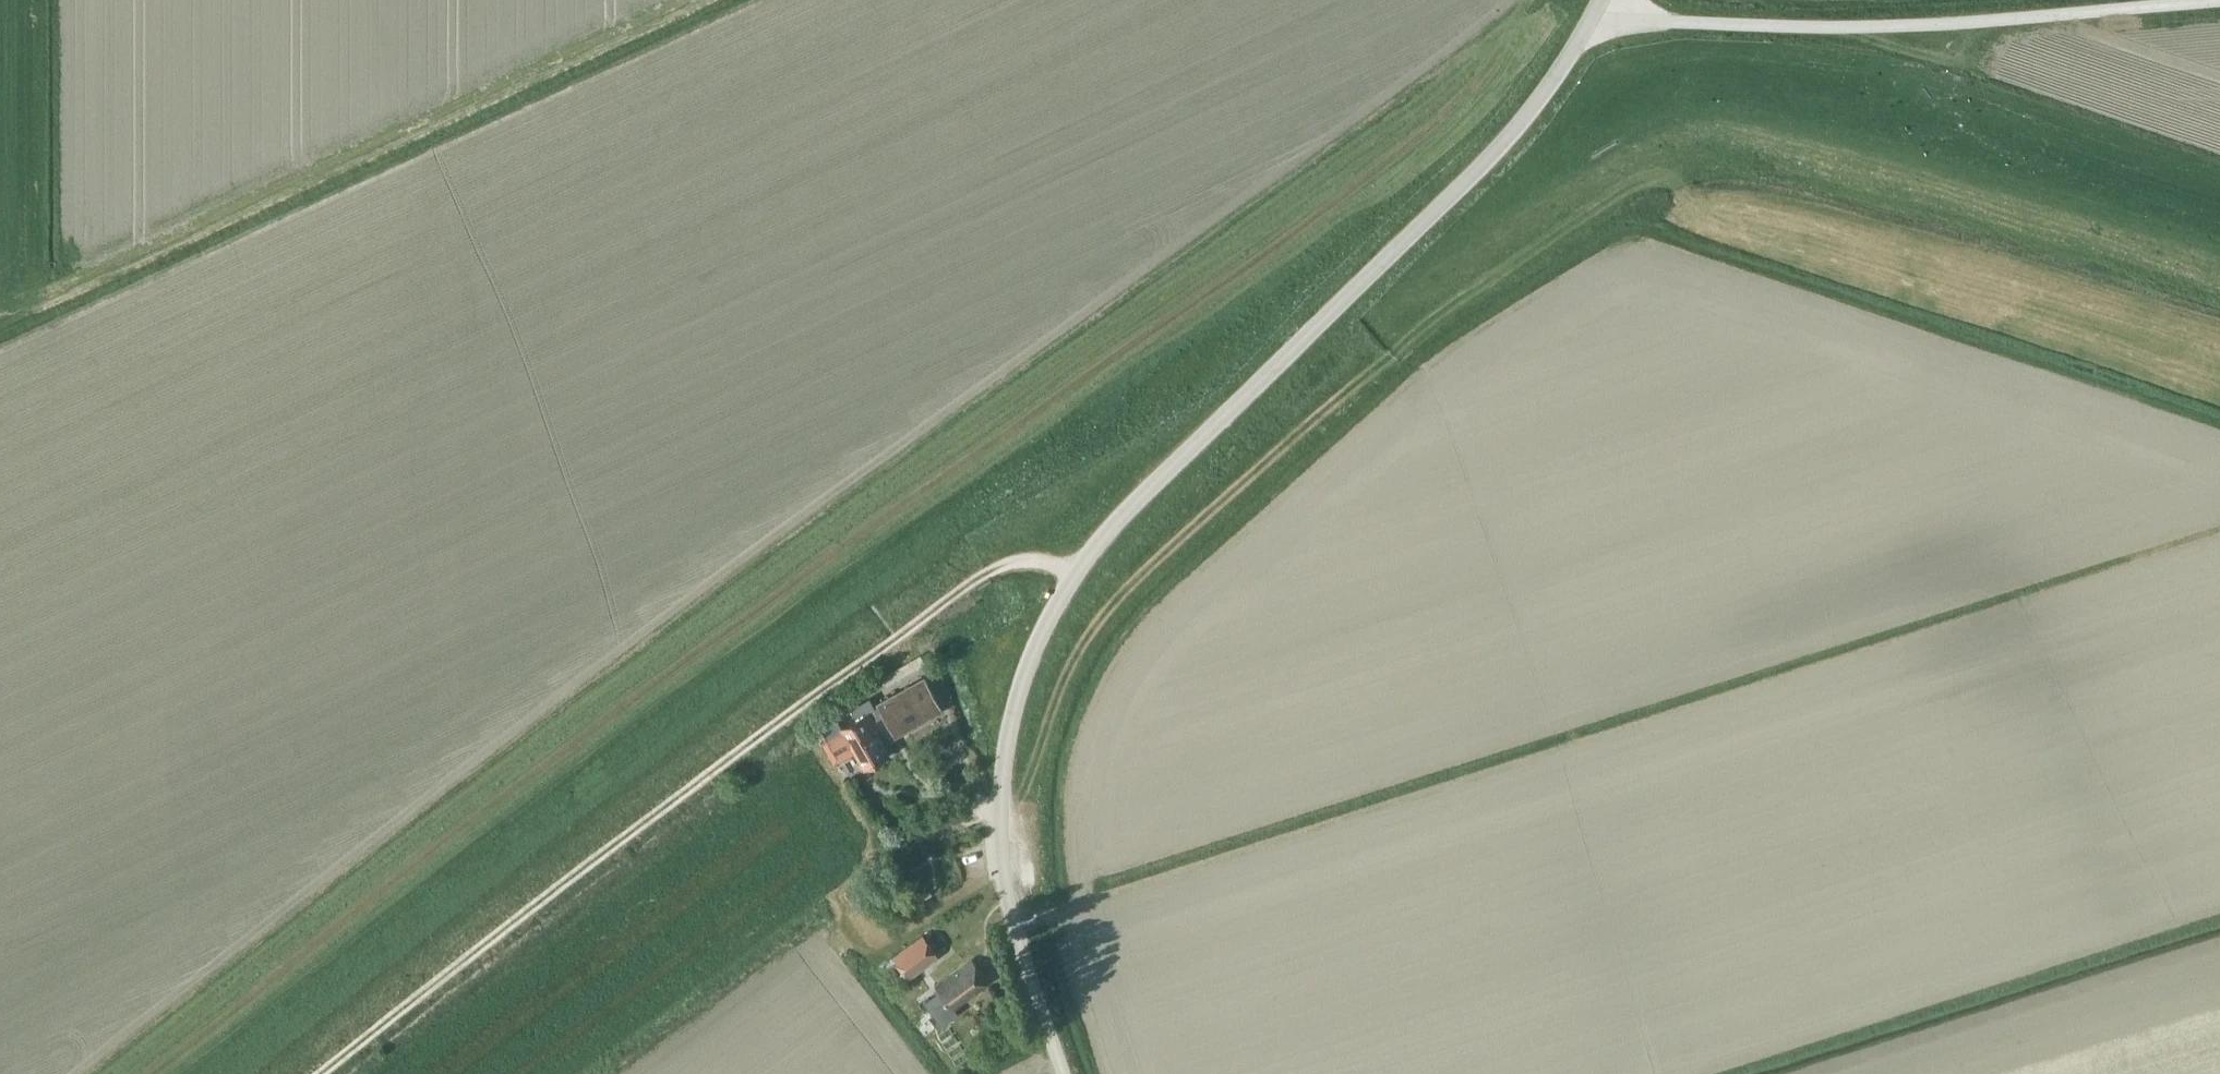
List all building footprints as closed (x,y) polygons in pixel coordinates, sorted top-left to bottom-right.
[(842,726),(842,727),(829,735),(838,752),(852,744),(865,767),(890,753),(875,726),(878,724),(875,719),(884,714),(890,725),(895,722),(900,731),(925,717),(920,708),(938,698),(926,677),(878,704),(879,706),(875,709),(869,698),(853,707),(858,717),(842,726)] [(883,910),(869,918),(876,930),(890,922),(883,910)] [(933,949),(923,935),(895,956),(906,970),(933,949)] [(937,986),(954,1007),(988,981),(972,959),(937,986)]
